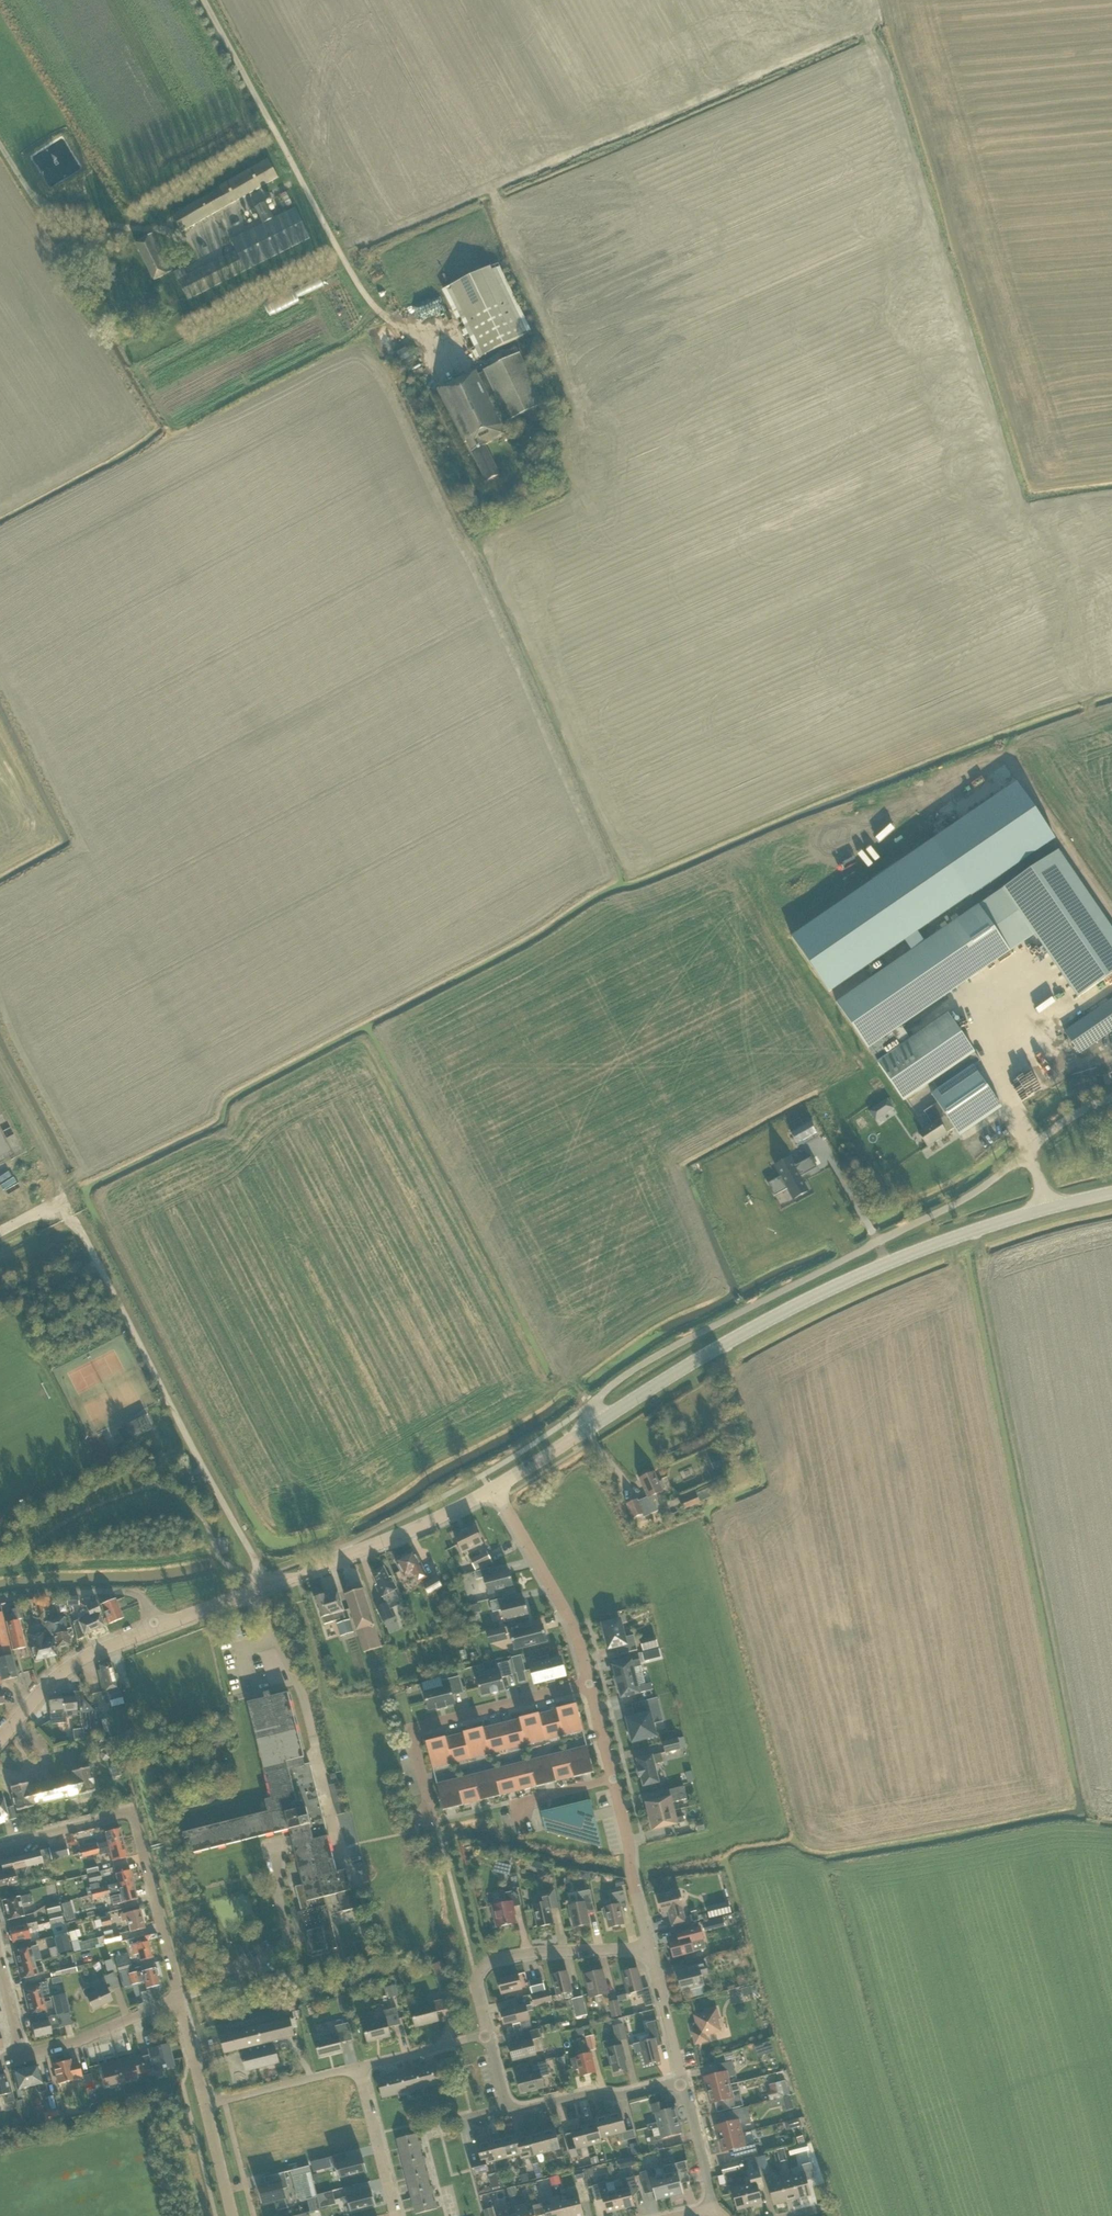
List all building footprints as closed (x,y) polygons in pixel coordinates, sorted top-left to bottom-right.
[(173,216),(182,232),(279,178),(268,160),(220,187),(221,189),(173,216)] [(255,207),(263,225),(275,219),(266,202),(255,207)] [(295,208),(275,219),(263,225),(231,241),(237,251),(178,281),(189,301),(311,239),(295,208)] [(136,244),(155,281),(172,272),(153,235),(136,244)] [(451,287),(484,356),(524,337),(491,268),(451,287)] [(415,360),(407,347),(396,354),(404,366),(415,360)] [(508,422),(544,404),(520,354),(484,372),(485,373),(479,375),(477,371),(437,390),(464,444),(467,442),(487,483),(501,477),(486,446),(489,445),(489,444),(508,435),(490,398),(496,396),(508,422)] [(1017,783),(934,840),(971,895),(1055,838),(1017,783)] [(891,1034),(900,1048),(878,1063),(905,1102),(933,1082),(938,1090),(930,1096),(935,1103),(924,1110),(933,1123),(919,1132),(928,1147),(947,1134),(953,1129),(961,1141),(1002,1112),(974,1070),(982,1065),(975,1054),(976,1053),(949,1014),(911,1040),(901,1027),(1036,935),(1041,943),(1042,942),(1049,953),(1048,953),(1049,954),(1050,953),(1057,963),(1056,964),(1056,965),(1057,964),(1064,974),(1063,975),(1064,976),(1065,975),(1072,985),(1071,986),(1072,986),(1079,996),(1078,997),(1078,998),(1111,975),(1111,929),(1059,851),(1004,888),(979,906),(979,905),(923,943),(916,933),(970,895),(933,841),(792,938),(829,992),(905,940),(913,950),(836,1003),(868,1049),(891,1034)] [(1080,1054),(1111,1032),(1111,999),(1065,1032),(1080,1054)] [(893,1110),(887,1101),(868,1114),(875,1123),(893,1110)] [(797,1144),(803,1140),(798,1130),(791,1134),(797,1144)] [(788,1189),(794,1199),(808,1191),(804,1184),(802,1179),(818,1170),(811,1157),(795,1166),(790,1158),(776,1166),(781,1176),(774,1180),(780,1193),(788,1189)] [(151,1428),(145,1417),(118,1430),(124,1442),(151,1428)] [(298,1456),(304,1467),(320,1458),(314,1447),(298,1456)] [(713,1457),(718,1467),(725,1464),(720,1454),(713,1457)] [(659,1483),(655,1473),(640,1479),(648,1498),(638,1502),(637,1500),(627,1504),(633,1518),(642,1514),(643,1517),(658,1511),(654,1501),(656,1501),(654,1496),(663,1492),(662,1490),(665,1489),(662,1482),(659,1483)] [(680,1502),(684,1510),(700,1503),(697,1494),(680,1502)] [(461,1532),(462,1532),(455,1536),(463,1553),(483,1543),(474,1526),(467,1530),(467,1529),(461,1532)] [(414,1551),(396,1561),(405,1578),(416,1572),(420,1579),(427,1575),(423,1568),(414,1551)] [(472,1562),(477,1571),(493,1563),(490,1557),(484,1560),(482,1557),(472,1562)] [(376,1585),(382,1598),(397,1590),(391,1577),(389,1578),(384,1568),(372,1574),(377,1585),(376,1585)] [(491,1575),(489,1568),(475,1572),(477,1581),(485,1578),(489,1593),(513,1587),(509,1570),(491,1575)] [(442,1586),(436,1577),(423,1584),(428,1594),(442,1586)] [(345,1594),(357,1630),(364,1652),(382,1647),(363,1589),(345,1594)] [(326,1595),(315,1598),(322,1618),(324,1624),(346,1617),(344,1611),(338,1592),(326,1596),(326,1595)] [(67,1597),(67,1606),(79,1606),(78,1596),(67,1597)] [(67,1608),(64,1597),(54,1599),(56,1607),(58,1606),(59,1610),(67,1608)] [(524,1599),(511,1602),(509,1597),(490,1601),(493,1612),(502,1609),(505,1622),(515,1620),(514,1619),(528,1615),(524,1599)] [(123,1618),(115,1599),(100,1605),(109,1624),(123,1618)] [(96,1602),(86,1607),(89,1614),(78,1619),(78,1620),(73,1623),(77,1640),(85,1636),(84,1634),(104,1626),(99,1614),(101,1613),(96,1602)] [(377,1608),(383,1621),(393,1617),(389,1608),(386,1603),(377,1608)] [(472,1614),(481,1612),(479,1604),(470,1606),(472,1614)] [(7,1623),(13,1650),(25,1647),(21,1630),(25,1629),(20,1608),(11,1610),(14,1621),(7,1623)] [(1,1681),(17,1677),(1,1612),(0,1612),(0,1675),(1,1681)] [(46,1630),(48,1636),(52,1636),(55,1649),(70,1645),(68,1637),(73,1636),(71,1628),(67,1629),(65,1618),(45,1623),(47,1630),(46,1630)] [(350,1620),(337,1624),(341,1637),(354,1633),(350,1620)] [(609,1648),(616,1647),(618,1655),(637,1650),(634,1635),(624,1638),(620,1620),(603,1625),(609,1648)] [(511,1633),(513,1642),(515,1649),(547,1641),(543,1625),(511,1633)] [(504,1628),(486,1632),(489,1644),(507,1639),(504,1628)] [(55,1649),(52,1636),(48,1636),(46,1630),(28,1635),(34,1661),(57,1656),(55,1649)] [(641,1643),(643,1651),(652,1649),(650,1641),(641,1643)] [(662,1650),(654,1652),(656,1659),(664,1657),(662,1650)] [(652,1660),(650,1651),(642,1653),(644,1662),(652,1660)] [(540,1657),(541,1663),(531,1666),(535,1683),(565,1675),(561,1658),(550,1661),(549,1655),(540,1657)] [(516,1673),(526,1671),(521,1656),(512,1658),(516,1673)] [(490,1667),(494,1669),(497,1668),(495,1660),(488,1662),(490,1667)] [(640,1660),(631,1662),(631,1661),(626,1663),(613,1666),(621,1698),(639,1693),(653,1690),(651,1683),(638,1686),(633,1668),(641,1666),(640,1660)] [(498,1691),(505,1690),(502,1678),(512,1675),(508,1661),(498,1664),(500,1673),(477,1679),(481,1696),(491,1693),(491,1694),(498,1692),(498,1691)] [(111,1663),(99,1666),(100,1670),(97,1671),(102,1692),(107,1691),(111,1708),(125,1705),(117,1674),(114,1675),(111,1663)] [(451,1692),(454,1691),(455,1694),(462,1692),(459,1677),(442,1681),(444,1688),(424,1693),(429,1710),(437,1707),(438,1710),(446,1707),(446,1705),(454,1703),(451,1692)] [(302,1912),(298,1913),(309,1955),(312,1957),(330,1953),(332,1949),(338,1948),(328,1905),(326,1906),(324,1897),(337,1894),(342,1912),(365,1906),(360,1887),(352,1889),(347,1869),(338,1872),(311,1763),(289,1769),(287,1761),(305,1757),(288,1692),(271,1697),(270,1691),(264,1693),(265,1698),(248,1703),(272,1799),(266,1801),(268,1811),(183,1832),(185,1839),(190,1837),(194,1853),(290,1829),(304,1884),(295,1887),(302,1912)] [(66,1723),(66,1717),(77,1716),(77,1713),(80,1713),(84,1713),(83,1706),(76,1706),(75,1692),(61,1693),(62,1697),(49,1699),(50,1714),(51,1724),(66,1723)] [(652,1720),(661,1718),(662,1721),(657,1698),(637,1703),(637,1704),(641,1703),(643,1714),(627,1719),(630,1733),(628,1733),(630,1740),(632,1739),(632,1742),(656,1736),(652,1720)] [(576,1704),(557,1709),(564,1736),(564,1735),(571,1734),(571,1731),(575,1730),(576,1730),(575,1730),(582,1728),(582,1731),(583,1731),(576,1704)] [(557,1709),(539,1714),(545,1741),(546,1741),(545,1738),(551,1736),(552,1736),(556,1735),(557,1735),(563,1733),(564,1736),(557,1709)] [(97,1711),(84,1713),(80,1713),(82,1729),(73,1732),(73,1734),(66,1736),(67,1742),(93,1736),(92,1733),(101,1732),(97,1711)] [(539,1714),(520,1718),(527,1745),(534,1743),(534,1744),(534,1743),(534,1740),(538,1739),(538,1740),(538,1739),(544,1738),(545,1741),(539,1714)] [(520,1718),(502,1723),(508,1750),(509,1750),(508,1747),(514,1745),(514,1746),(515,1745),(519,1744),(520,1744),(526,1742),(527,1745),(520,1718)] [(119,1735),(132,1732),(130,1721),(117,1724),(119,1735)] [(502,1723),(483,1728),(490,1755),(489,1752),(496,1750),(500,1749),(501,1749),(507,1747),(508,1750),(502,1723)] [(483,1728),(465,1732),(471,1759),(472,1759),(471,1756),(477,1755),(478,1755),(482,1754),(483,1757),(483,1756),(489,1754),(490,1755),(483,1728)] [(465,1732),(446,1737),(453,1764),(452,1761),(459,1759),(459,1760),(459,1759),(463,1758),(463,1759),(464,1758),(470,1756),(471,1759),(465,1732)] [(99,1742),(106,1741),(105,1733),(98,1735),(99,1742)] [(128,1734),(114,1737),(116,1743),(129,1740),(128,1734)] [(446,1737),(427,1742),(434,1769),(434,1766),(440,1764),(441,1764),(440,1764),(445,1763),(445,1766),(446,1766),(446,1765),(452,1764),(453,1764),(446,1737)] [(663,1742),(666,1752),(681,1749),(678,1739),(663,1742)] [(568,1750),(575,1777),(594,1772),(587,1745),(587,1746),(587,1749),(581,1750),(580,1750),(576,1751),(575,1748),(575,1749),(569,1751),(568,1750)] [(550,1755),(556,1782),(575,1777),(568,1750),(568,1753),(562,1755),(557,1756),(551,1758),(550,1755)] [(103,1760),(110,1758),(108,1751),(101,1753),(103,1760)] [(637,1760),(639,1769),(638,1769),(640,1777),(641,1777),(644,1786),(659,1782),(655,1764),(663,1762),(661,1753),(652,1756),(637,1760)] [(531,1759),(531,1760),(538,1786),(556,1782),(550,1755),(549,1755),(550,1758),(544,1759),(543,1759),(543,1760),(539,1761),(538,1758),(531,1760),(531,1759)] [(513,1764),(512,1764),(519,1791),(538,1786),(531,1760),(531,1763),(525,1764),(524,1764),(520,1765),(513,1767),(513,1764)] [(111,1767),(113,1778),(126,1775),(123,1764),(111,1767)] [(494,1769),(501,1796),(519,1791),(512,1764),(513,1767),(507,1769),(506,1768),(506,1769),(502,1770),(501,1770),(495,1772),(494,1769)] [(27,1783),(10,1787),(12,1793),(10,1794),(13,1805),(15,1805),(16,1810),(94,1790),(88,1768),(72,1772),(73,1775),(28,1787),(27,1783)] [(476,1773),(475,1773),(482,1800),(501,1796),(494,1769),(493,1769),(494,1769),(487,1771),(487,1770),(486,1771),(487,1774),(483,1775),(483,1774),(482,1774),(482,1775),(476,1776),(476,1773)] [(457,1778),(463,1805),(482,1800),(475,1773),(475,1774),(476,1777),(469,1778),(465,1779),(464,1779),(458,1781),(457,1778)] [(438,1783),(444,1810),(463,1805),(457,1778),(456,1778),(456,1779),(450,1780),(449,1780),(450,1783),(446,1784),(445,1784),(439,1786),(438,1783)] [(648,1803),(651,1816),(673,1811),(671,1803),(687,1799),(684,1786),(662,1792),(664,1799),(648,1803)] [(0,1800),(0,1824),(9,1821),(3,1799),(0,1800)] [(585,1820),(591,1800),(541,1812),(546,1831),(603,1848),(597,1823),(585,1820)] [(585,1820),(597,1823),(591,1800),(585,1820)] [(16,1817),(13,1806),(6,1808),(9,1819),(16,1817)] [(673,1811),(651,1816),(654,1829),(685,1822),(683,1816),(674,1819),(673,1811)] [(698,1831),(705,1829),(703,1822),(696,1824),(698,1831)] [(91,1855),(99,1853),(98,1849),(123,1843),(120,1828),(105,1832),(107,1841),(96,1844),(97,1846),(89,1848),(91,1855)] [(123,1843),(98,1849),(99,1853),(100,1855),(110,1853),(112,1861),(127,1857),(123,1843)] [(49,1849),(51,1859),(69,1855),(66,1844),(49,1849)] [(82,1857),(91,1855),(89,1848),(80,1850),(82,1857)] [(44,1869),(51,1867),(47,1849),(40,1851),(43,1863),(44,1869)] [(7,1884),(8,1886),(17,1884),(15,1875),(23,1873),(24,1875),(31,1873),(29,1867),(43,1863),(40,1851),(0,1860),(3,1872),(0,1873),(0,1886),(7,1884)] [(85,1866),(87,1874),(98,1872),(96,1863),(85,1866)] [(101,1897),(110,1895),(109,1891),(134,1884),(130,1870),(115,1874),(117,1883),(107,1886),(108,1887),(101,1889),(99,1889),(101,1897)] [(89,1882),(100,1880),(98,1873),(88,1875),(89,1882)] [(617,1887),(625,1885),(623,1878),(615,1880),(617,1887)] [(109,1891),(110,1895),(110,1898),(121,1895),(122,1903),(137,1899),(134,1884),(109,1891)] [(93,1899),(101,1897),(99,1889),(91,1891),(93,1899)] [(493,1906),(497,1927),(516,1923),(512,1907),(521,1905),(518,1890),(504,1893),(506,1903),(493,1906)] [(533,1905),(538,1927),(554,1923),(550,1904),(557,1903),(554,1890),(540,1893),(542,1903),(533,1905)] [(580,1903),(569,1906),(574,1927),(590,1924),(586,1905),(593,1904),(590,1890),(577,1893),(580,1903)] [(605,1907),(609,1928),(624,1924),(620,1907),(627,1906),(624,1891),(612,1894),(615,1905),(605,1907)] [(662,1913),(669,1911),(672,1926),(686,1923),(682,1908),(684,1907),(680,1891),(673,1893),(671,1892),(666,1894),(665,1895),(658,1897),(662,1913)] [(2,1901),(7,1920),(24,1916),(21,1905),(32,1902),(30,1894),(19,1897),(13,1899),(12,1895),(4,1897),(5,1900),(2,1901)] [(110,1911),(107,1901),(94,1905),(97,1914),(110,1911)] [(48,1914),(61,1911),(59,1902),(45,1905),(48,1914)] [(729,1904),(708,1910),(710,1918),(731,1912),(729,1904)] [(145,1928),(140,1910),(120,1915),(122,1921),(127,1920),(130,1932),(145,1928)] [(694,1922),(699,1920),(697,1910),(691,1912),(694,1922)] [(48,1916),(50,1925),(63,1922),(61,1912),(48,1916)] [(100,1919),(102,1927),(111,1924),(109,1917),(100,1919)] [(703,1924),(704,1930),(716,1927),(715,1921),(703,1924)] [(9,1929),(12,1942),(30,1938),(28,1929),(32,1928),(33,1931),(38,1930),(37,1922),(9,1929)] [(677,1933),(678,1940),(670,1942),(673,1957),(693,1952),(691,1942),(700,1939),(697,1928),(677,1933)] [(71,1942),(78,1940),(75,1930),(69,1932),(71,1942)] [(104,1936),(106,1944),(113,1942),(121,1940),(119,1933),(104,1936)] [(71,1951),(68,1935),(54,1938),(58,1954),(71,1951)] [(74,1952),(80,1950),(78,1940),(71,1942),(74,1952)] [(138,1954),(140,1961),(152,1958),(148,1941),(131,1945),(133,1955),(138,1954)] [(15,1952),(18,1965),(34,1961),(32,1955),(39,1953),(38,1946),(15,1952)] [(115,1958),(118,1972),(132,1968),(128,1955),(115,1958)] [(34,1961),(18,1965),(21,1979),(44,1973),(43,1966),(36,1968),(34,1961)] [(103,1963),(106,1971),(112,1970),(109,1961),(103,1963)] [(433,1964),(436,1975),(446,1973),(443,1961),(433,1964)] [(678,1976),(682,1991),(704,1985),(702,1977),(708,1975),(705,1962),(690,1966),(692,1973),(678,1976)] [(49,1969),(51,1978),(77,1972),(75,1963),(49,1969)] [(159,1985),(156,1975),(159,1975),(157,1968),(155,1969),(155,1968),(142,1971),(136,1973),(136,1972),(128,1974),(131,1985),(145,1982),(146,1989),(159,1985)] [(638,1968),(623,1972),(628,1994),(637,1992),(638,1996),(643,1995),(646,2006),(653,2004),(649,1988),(643,1989),(638,1968)] [(584,1975),(590,1998),(609,1993),(603,1970),(584,1975)] [(567,1971),(552,1975),(557,1995),(564,1994),(565,1999),(573,1997),(567,1971)] [(119,1986),(113,1973),(101,1978),(104,1986),(109,1984),(111,1990),(119,1986)] [(502,1994),(522,1989),(518,1974),(498,1979),(502,1994)] [(529,1981),(532,1995),(545,1992),(542,1978),(529,1981)] [(24,1990),(27,2003),(43,1999),(42,1996),(49,1994),(46,1982),(38,1984),(39,1986),(24,1990)] [(398,1996),(396,1985),(387,1987),(389,1998),(398,1996)] [(755,1998),(759,1997),(756,1985),(751,1986),(753,1994),(754,1994),(755,1998)] [(106,1988),(96,1993),(93,1988),(91,1986),(83,1990),(82,1992),(85,1998),(87,1997),(92,2009),(111,2000),(106,1988)] [(744,1997),(753,1994),(751,1986),(741,1989),(744,1997)] [(532,1996),(534,2006),(553,2002),(550,1991),(532,1996)] [(53,1997),(57,2014),(69,2011),(65,1994),(64,1994),(57,1996),(53,1997)] [(588,2015),(583,1997),(572,1999),(576,2018),(588,2015)] [(447,1998),(433,2002),(434,2005),(412,2010),(416,2027),(438,2021),(436,2012),(449,2009),(447,1998)] [(44,2003),(43,1999),(27,2003),(30,2017),(46,2013),(45,2010),(53,2008),(51,2001),(44,2003)] [(618,2000),(609,2002),(612,2018),(622,2015),(618,2000)] [(530,2020),(526,2005),(510,2009),(510,2010),(501,2012),(504,2024),(513,2022),(513,2024),(530,2020)] [(401,2024),(397,2007),(383,2011),(386,2020),(364,2026),(368,2042),(391,2036),(389,2027),(401,2024)] [(705,2034),(720,2030),(717,2019),(719,2018),(716,2009),(707,2011),(708,2013),(696,2016),(699,2031),(693,2032),(696,2044),(707,2041),(705,2034)] [(69,2011),(57,2014),(57,2015),(48,2017),(48,2020),(31,2024),(35,2038),(52,2034),(51,2030),(72,2025),(69,2012),(70,2012),(69,2011)] [(247,2047),(248,2054),(242,2055),(246,2070),(280,2062),(276,2047),(274,2047),(272,2041),(294,2035),(290,2019),(221,2036),(225,2052),(247,2047)] [(651,2040),(640,2043),(646,2065),(660,2061),(655,2039),(661,2038),(657,2021),(647,2023),(651,2040)] [(551,2028),(556,2031),(560,2030),(558,2022),(550,2024),(551,2028)] [(353,2040),(349,2023),(335,2026),(338,2035),(316,2041),(320,2057),(342,2052),(340,2043),(353,2040)] [(627,2039),(623,2023),(615,2025),(613,2026),(617,2042),(627,2039)] [(536,2055),(532,2040),(541,2038),(538,2029),(523,2033),(525,2041),(509,2045),(513,2060),(536,2055)] [(597,2049),(594,2035),(586,2037),(589,2051),(597,2049)] [(150,2055),(141,2057),(145,2071),(153,2069),(154,2071),(173,2066),(168,2045),(148,2050),(150,2055)] [(612,2064),(614,2073),(627,2069),(625,2061),(626,2061),(622,2045),(607,2049),(611,2064),(612,2064)] [(739,2051),(724,2055),(727,2068),(746,2063),(743,2051),(739,2052),(739,2051)] [(577,2057),(577,2058),(571,2059),(573,2070),(580,2069),(581,2076),(596,2073),(591,2053),(577,2057)] [(145,2071),(141,2057),(141,2055),(100,2065),(105,2087),(138,2079),(137,2074),(145,2072),(145,2071)] [(71,2064),(70,2060),(53,2064),(58,2084),(63,2083),(64,2084),(70,2083),(71,2081),(82,2078),(79,2062),(71,2064)] [(550,2075),(547,2061),(531,2065),(534,2074),(518,2078),(521,2093),(544,2087),(542,2077),(550,2075)] [(430,2064),(430,2065),(422,2067),(427,2087),(443,2083),(437,2062),(430,2064)] [(38,2066),(26,2069),(30,2087),(37,2085),(39,2093),(47,2091),(45,2082),(42,2083),(38,2066)] [(422,2067),(422,2066),(415,2067),(415,2069),(407,2071),(412,2091),(427,2087),(422,2067)] [(18,2098),(25,2096),(23,2089),(30,2087),(26,2069),(14,2072),(16,2083),(14,2084),(18,2098)] [(407,2069),(400,2071),(400,2073),(392,2075),(397,2095),(412,2091),(407,2071),(407,2069)] [(704,2077),(707,2090),(730,2085),(726,2072),(704,2077)] [(377,2079),(382,2098),(397,2095),(392,2075),(392,2073),(385,2075),(385,2077),(377,2079)] [(2,2095),(5,2104),(14,2102),(12,2092),(9,2093),(5,2074),(0,2075),(0,2096),(2,2095)] [(86,2089),(93,2087),(94,2087),(91,2074),(83,2076),(86,2089)] [(789,2096),(784,2081),(769,2085),(771,2090),(766,2091),(769,2101),(781,2098),(789,2096)] [(730,2085),(707,2090),(711,2104),(726,2100),(728,2109),(743,2105),(739,2090),(732,2092),(730,2085)] [(790,2096),(789,2096),(781,2098),(784,2111),(793,2109),(790,2096)] [(648,2131),(659,2128),(658,2126),(679,2120),(676,2107),(668,2109),(666,2101),(650,2105),(653,2114),(655,2114),(658,2122),(647,2125),(648,2131)] [(731,2122),(716,2126),(719,2139),(742,2133),(740,2124),(751,2121),(747,2107),(729,2112),(731,2122)] [(44,2113),(47,2124),(59,2121),(57,2110),(44,2113)] [(621,2111),(608,2115),(614,2135),(616,2135),(622,2133),(624,2142),(636,2138),(634,2129),(626,2131),(621,2111)] [(616,2135),(614,2135),(608,2115),(595,2118),(597,2122),(601,2138),(609,2136),(611,2144),(618,2143),(616,2135)] [(801,2126),(799,2118),(794,2119),(792,2120),(785,2122),(787,2130),(794,2128),(796,2127),(801,2126)] [(658,2126),(659,2128),(661,2135),(650,2138),(651,2143),(648,2144),(650,2152),(664,2149),(662,2139),(682,2133),(679,2120),(658,2126)] [(584,2125),(589,2146),(587,2147),(589,2155),(596,2153),(594,2145),(602,2143),(601,2138),(597,2122),(584,2125)] [(581,2148),(587,2147),(589,2146),(584,2125),(571,2129),(572,2133),(566,2135),(572,2158),(576,2156),(577,2158),(583,2156),(581,2148)] [(555,2128),(542,2132),(547,2152),(549,2152),(556,2150),(558,2158),(569,2155),(563,2134),(557,2136),(555,2128)] [(549,2152),(547,2152),(542,2132),(529,2135),(535,2156),(537,2155),(543,2153),(545,2161),(551,2160),(549,2152)] [(745,2146),(742,2133),(719,2139),(722,2152),(737,2148),(739,2157),(757,2152),(755,2143),(745,2146)] [(401,2154),(421,2150),(423,2149),(421,2142),(420,2142),(418,2134),(398,2139),(401,2154)] [(516,2134),(503,2137),(508,2158),(516,2156),(520,2168),(526,2166),(524,2158),(522,2159),(517,2138),(516,2134)] [(517,2138),(522,2159),(524,2158),(530,2157),(532,2165),(539,2163),(537,2155),(535,2156),(529,2135),(517,2138)] [(500,2160),(508,2158),(503,2137),(490,2141),(495,2161),(493,2162),(495,2170),(502,2168),(500,2160)] [(495,2161),(490,2141),(477,2144),(481,2160),(471,2162),(474,2175),(489,2171),(487,2163),(493,2162),(495,2161)] [(788,2148),(790,2156),(809,2151),(807,2144),(788,2148)] [(777,2150),(780,2162),(787,2160),(784,2148),(777,2150)] [(405,2169),(425,2164),(427,2164),(425,2157),(423,2158),(421,2150),(401,2154),(405,2169)] [(757,2158),(762,2176),(770,2174),(765,2155),(757,2158)] [(319,2171),(336,2166),(334,2157),(317,2161),(319,2171)] [(363,2157),(341,2162),(345,2177),(367,2172),(363,2157)] [(635,2165),(634,2157),(626,2159),(628,2167),(635,2165)] [(663,2167),(664,2174),(670,2197),(683,2194),(679,2179),(689,2177),(685,2162),(663,2167)] [(721,2166),(723,2175),(740,2171),(738,2162),(721,2166)] [(805,2174),(793,2177),(799,2198),(811,2195),(807,2180),(815,2178),(811,2163),(803,2165),(805,2174)] [(409,2184),(429,2180),(430,2179),(429,2172),(427,2173),(425,2164),(405,2169),(409,2184)] [(310,2166),(290,2171),(292,2177),(311,2172),(310,2166)] [(587,2177),(594,2175),(592,2168),(585,2170),(587,2177)] [(657,2201),(670,2197),(664,2174),(657,2176),(655,2169),(639,2173),(643,2187),(653,2184),(657,2201)] [(751,2183),(744,2185),(750,2206),(762,2203),(759,2189),(764,2188),(759,2169),(748,2172),(751,2183)] [(583,2170),(574,2172),(576,2180),(585,2177),(583,2170)] [(277,2182),(259,2187),(264,2204),(286,2198),(284,2189),(289,2188),(285,2172),(275,2175),(277,2182)] [(522,2182),(529,2181),(527,2174),(520,2175),(522,2182)] [(493,2189),(500,2188),(498,2176),(490,2178),(493,2189)] [(551,2178),(552,2184),(560,2182),(559,2176),(551,2178)] [(616,2190),(621,2210),(634,2206),(631,2193),(638,2191),(635,2176),(621,2179),(624,2188),(617,2190),(616,2190)] [(793,2177),(781,2180),(786,2201),(799,2198),(793,2177)] [(431,2188),(429,2180),(409,2184),(412,2199),(432,2194),(434,2194),(432,2187),(431,2188)] [(786,2201),(781,2180),(768,2183),(774,2205),(786,2201)] [(621,2210),(616,2190),(608,2192),(606,2183),(593,2186),(597,2201),(604,2199),(608,2213),(621,2210)] [(737,2210),(750,2206),(744,2185),(732,2188),(737,2210)] [(518,2195),(516,2187),(516,2186),(507,2189),(509,2197),(518,2195)] [(320,2201),(335,2197),(333,2191),(318,2195),(320,2201)] [(354,2211),(375,2206),(371,2191),(350,2196),(354,2211)] [(568,2202),(572,2215),(584,2215),(578,2191),(573,2192),(575,2200),(568,2202)] [(416,2214),(438,2209),(436,2202),(434,2202),(432,2194),(412,2199),(416,2214)] [(555,2197),(559,2215),(572,2215),(568,2202),(561,2203),(559,2196),(555,2197)] [(538,2204),(541,2215),(546,2214),(547,2215),(559,2215),(555,2197),(550,2198),(552,2206),(545,2207),(544,2203),(538,2204)] [(520,2206),(523,2215),(538,2215),(541,2215),(538,2204),(533,2206),(534,2210),(527,2212),(525,2204),(520,2206)] [(511,2215),(523,2215),(520,2206),(516,2207),(518,2214),(511,2215)] [(493,2208),(484,2210),(485,2215),(495,2215),(493,2208)]
